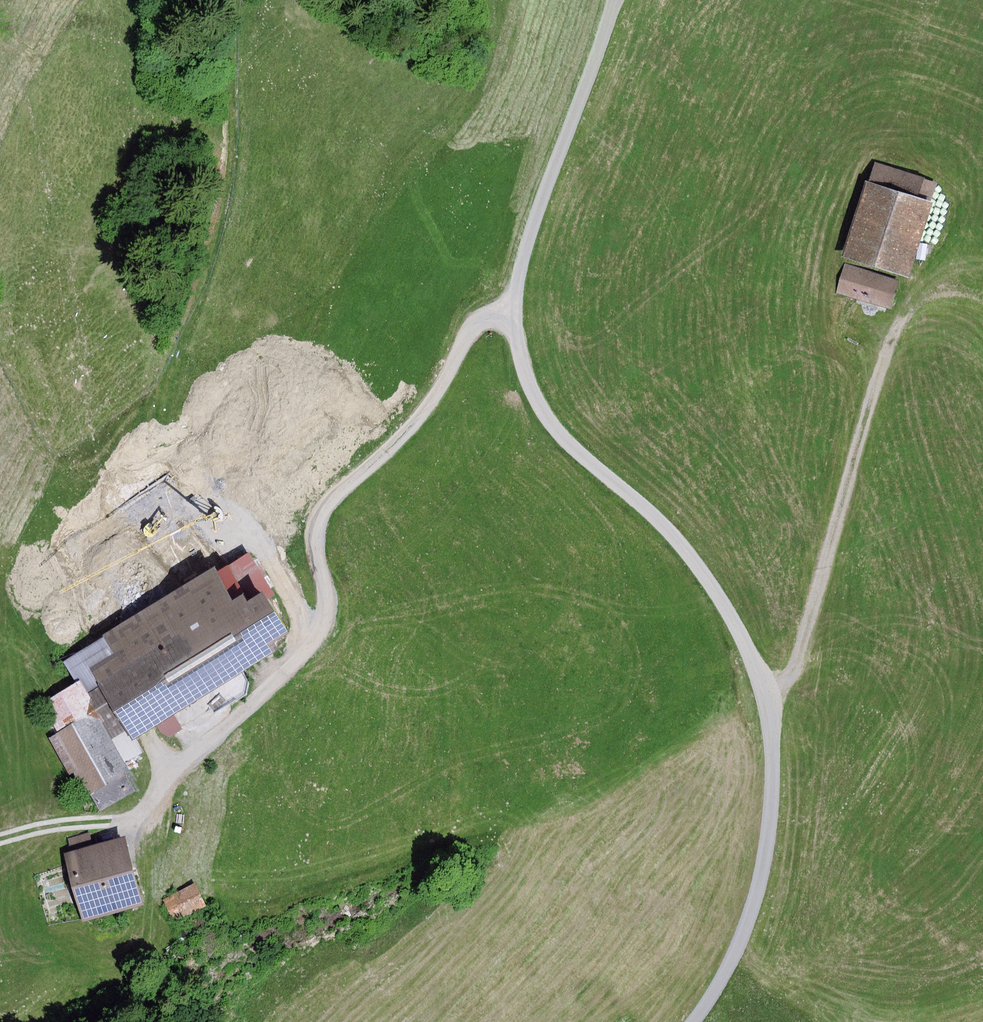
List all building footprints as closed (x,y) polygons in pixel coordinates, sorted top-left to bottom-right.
[(871,184),(868,183),(844,256),(911,278),(936,202),(933,200),(938,183),(878,164),(871,184)] [(900,281),(845,264),(836,293),(892,309),(900,281)] [(76,684),(42,705),(58,731),(45,738),(69,777),(73,775),(87,798),(90,796),(101,812),(136,791),(125,773),(129,771),(110,740),(129,728),(135,738),(280,651),(275,642),(292,632),(270,597),(276,593),(251,552),(219,571),(217,567),(62,661),(76,684)] [(71,853),(65,855),(83,922),(144,905),(126,839),(93,848),(89,833),(67,839),(71,853)] [(202,895),(196,884),(178,892),(183,903),(202,895)]
